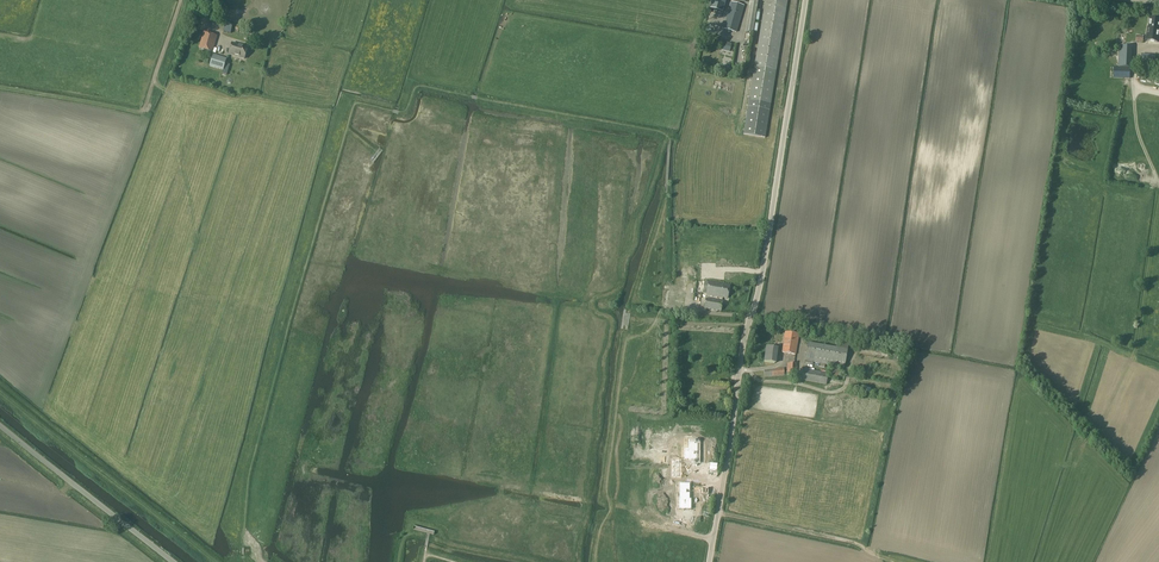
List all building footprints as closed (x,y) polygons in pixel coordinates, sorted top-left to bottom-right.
[(710,8),(712,9),(723,12),(727,0),(712,0),(712,1),(710,7),(710,8)] [(743,132),(764,136),(787,0),(765,0),(743,132)] [(736,32),(744,6),(732,2),(724,29),(736,32)] [(757,4),(750,3),(746,30),(753,31),(757,4)] [(209,27),(210,14),(201,14),(200,27),(209,27)] [(1158,40),(1158,19),(1150,18),(1148,27),(1146,41),(1158,42),(1158,40)] [(204,32),(199,48),(212,52),(217,36),(204,32)] [(1143,43),(1144,36),(1137,35),(1135,42),(1143,43)] [(244,58),(248,48),(232,43),(229,54),(244,58)] [(1129,78),(1130,46),(1119,46),(1119,67),(1114,67),(1113,78),(1129,78)] [(226,59),(213,56),(209,67),(223,71),(226,59)] [(703,249),(703,256),(707,256),(707,259),(717,259),(717,244),(707,244),(707,249),(703,249)] [(690,262),(690,271),(699,271),(699,262),(690,262)] [(730,285),(709,282),(706,295),(728,299),(730,285)] [(723,301),(706,298),(704,308),(721,311),(723,301)] [(785,332),(782,352),(796,355),(799,334),(785,332)] [(808,343),(805,362),(813,364),(813,362),(819,363),(819,366),(824,367),(825,364),(844,368),(849,340),(838,338),(836,348),(808,343)] [(796,375),(797,364),(787,363),(786,375),(796,375)] [(828,377),(838,379),(841,368),(831,366),(828,377)] [(775,370),(771,370),(772,376),(785,375),(784,368),(775,369),(775,370)] [(828,374),(803,369),(801,380),(826,384),(828,374)] [(684,444),(684,459),(688,459),(688,461),(698,461),(698,444),(695,444),(695,440),(688,440),(688,444),(684,444)] [(672,460),(672,469),(681,469),(681,460),(672,460)] [(672,469),(672,478),(681,478),(681,469),(672,469)] [(678,493),(678,497),(679,497),(679,499),(690,499),(690,488),(691,488),(691,484),(690,484),(690,483),(679,483),(679,493),(678,493)] [(679,499),(679,510),(684,510),(689,510),(691,510),(691,501),(691,499),(690,499),(679,499)]
